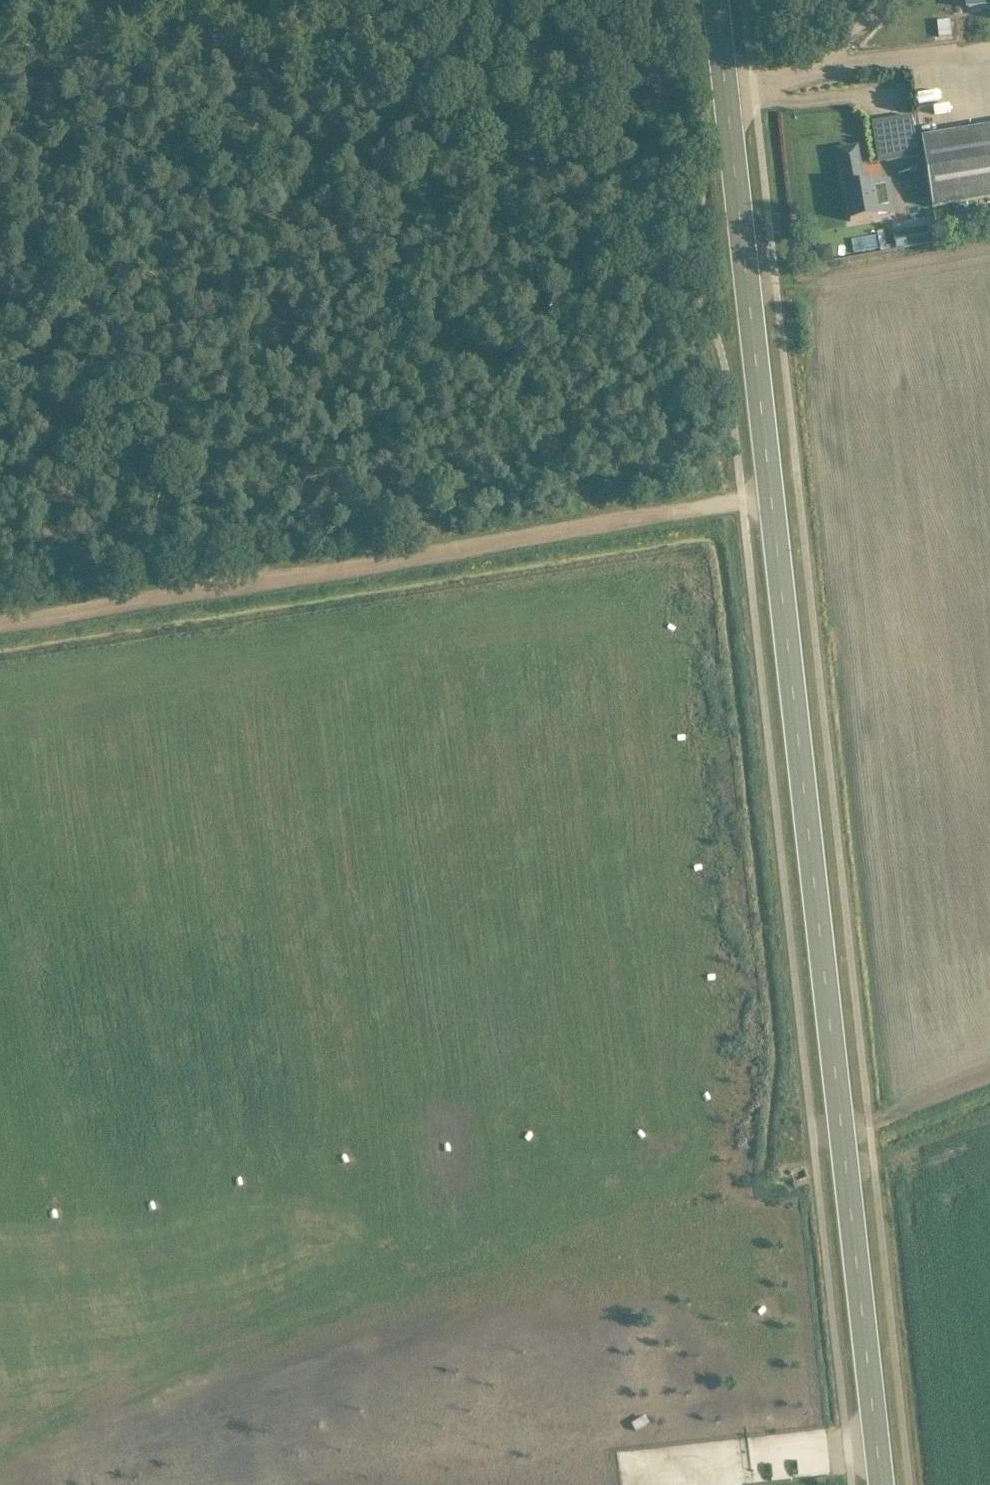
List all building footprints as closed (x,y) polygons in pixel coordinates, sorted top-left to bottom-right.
[(968,9),(956,10),(957,21),(989,18),(989,0),(968,0),(968,9)] [(921,138),(932,210),(989,201),(989,127),(921,138)] [(876,139),(878,162),(917,158),(914,135),(876,139)] [(844,188),(850,222),(888,216),(886,198),(884,182),(873,184),(872,183),(844,188)] [(934,214),(936,229),(956,226),(953,210),(934,214)]
